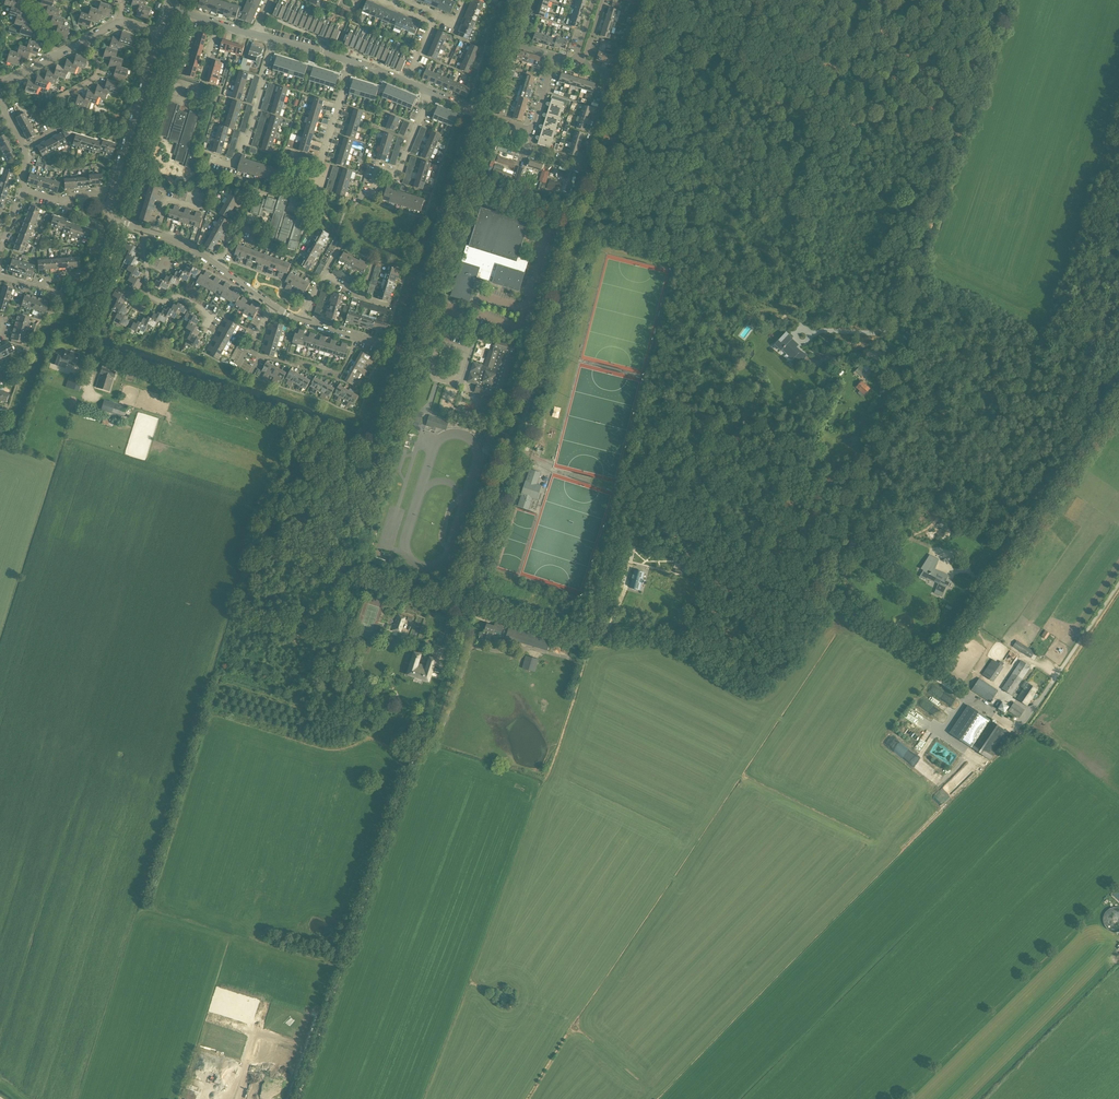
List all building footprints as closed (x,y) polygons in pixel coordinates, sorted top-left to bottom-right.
[(54,0),(42,0),(40,8),(47,10),(48,6),(52,7),(54,0)] [(131,6),(138,9),(139,9),(140,5),(143,6),(145,0),(133,0),(131,6)] [(262,0),(250,0),(244,13),(239,11),(239,9),(211,0),(201,0),(198,8),(236,19),(237,18),(252,24),(262,0)] [(280,5),(282,1),(281,0),(280,0),(273,16),(279,18),(286,2),(285,2),(284,7),(280,5)] [(322,0),(311,0),(310,2),(323,8),(326,1),(324,0),(324,1),(322,0)] [(449,0),(441,0),(438,8),(444,11),(449,0)] [(456,3),(449,0),(444,11),(451,14),(456,3)] [(484,3),(477,0),(472,0),(470,5),(481,10),(484,3)] [(369,16),(369,15),(374,3),(367,1),(363,12),(362,13),(369,16)] [(289,9),(286,8),(288,3),(286,2),(279,18),(284,20),(291,4),(289,9)] [(108,17),(111,6),(101,3),(99,10),(102,11),(101,15),(108,17)] [(376,17),(381,6),(374,3),(369,15),(376,17)] [(22,14),(24,6),(17,4),(15,8),(12,7),(10,14),(17,17),(20,18),(22,14)] [(289,23),(294,11),(291,10),(293,5),(291,4),(284,20),(289,22),(289,23)] [(546,12),(548,7),(539,4),(537,9),(546,12)] [(583,12),(584,7),(575,4),(574,9),(583,12)] [(143,6),(140,5),(139,9),(138,9),(136,16),(147,19),(150,8),(149,8),(143,6)] [(296,13),(298,8),(299,5),(297,5),(294,11),(289,23),(294,25),(299,14),(296,13)] [(478,16),(481,10),(470,5),(467,12),(478,16)] [(52,7),(48,6),(47,10),(45,17),(52,20),(53,16),(57,17),(59,9),(52,7)] [(382,20),(387,9),(381,6),(376,17),(382,20)] [(98,23),(101,15),(102,11),(99,10),(91,8),(89,15),(89,16),(92,17),(91,20),(98,23)] [(616,16),(618,10),(609,8),(608,13),(616,16)] [(299,27),(304,16),(301,15),(303,10),(301,9),(299,14),(294,25),(299,27)] [(387,9),(382,20),(381,22),(388,25),(389,23),(394,12),(387,9)] [(545,18),(546,12),(537,9),(536,15),(545,18)] [(581,17),(583,12),(574,9),(572,14),(581,17)] [(306,17),(308,12),(306,12),(304,16),(299,27),(305,30),(309,18),(306,17)] [(396,26),(400,15),(394,12),(389,23),(395,26),(396,26)] [(476,23),(478,16),(467,12),(464,18),(476,23)] [(89,28),(91,20),(92,17),(89,16),(89,15),(81,13),(78,25),(89,28)] [(310,31),(315,20),(312,19),(314,14),(312,13),(309,18),(305,30),(305,29),(310,31)] [(615,22),(616,16),(608,13),(606,19),(615,22)] [(27,23),(29,16),(22,14),(20,18),(17,17),(15,24),(22,26),(26,27),(27,23)] [(580,23),(581,17),(572,14),(571,20),(580,23)] [(317,21),(319,16),(317,15),(315,20),(310,31),(315,34),(322,18),(320,22),(317,21)] [(400,15),(396,26),(395,28),(401,31),(402,29),(407,17),(400,15)] [(57,17),(53,16),(52,20),(50,27),(57,29),(57,30),(59,25),(62,27),(62,26),(64,19),(57,17)] [(409,31),(413,20),(407,17),(402,29),(409,31)] [(320,36),(325,25),(322,23),(324,18),(322,18),(315,34),(320,36)] [(473,29),(476,23),(464,18),(462,25),(473,29)] [(613,27),(615,22),(606,19),(604,25),(613,27)] [(416,34),(420,23),(413,20),(409,31),(416,34)] [(578,28),(580,23),(571,20),(569,25),(578,28)] [(328,26),(329,21),(327,21),(326,25),(325,25),(320,36),(326,38),(330,27),(328,26)] [(34,25),(27,23),(26,27),(22,26),(20,34),(31,37),(34,25)] [(332,28),(334,24),(332,23),(330,27),(326,38),(331,41),(336,29),(332,28)] [(62,27),(59,25),(57,30),(57,29),(55,37),(66,40),(69,29),(62,26),(62,27)] [(338,31),(340,26),(338,25),(336,30),(336,29),(331,41),(336,43),(341,32),(338,31)] [(474,38),(477,31),(473,29),(462,25),(459,31),(461,32),(459,36),(472,42),(473,38),(474,38)] [(611,33),(613,27),(604,25),(602,30),(611,33)] [(355,36),(352,35),(354,30),(352,29),(345,45),(351,47),(355,36)] [(609,39),(611,33),(602,30),(601,36),(609,39)] [(451,39),(452,36),(448,34),(439,31),(436,37),(445,41),(447,37),(451,39)] [(130,46),(134,35),(123,32),(121,39),(120,43),(123,44),(130,46)] [(205,41),(207,35),(198,32),(196,38),(205,41)] [(360,38),(357,37),(359,32),(357,32),(355,36),(351,47),(356,49),(362,34),(360,38)] [(538,43),(541,34),(535,32),(533,41),(538,43)] [(361,52),(366,41),(362,39),(364,35),(362,34),(356,49),(361,51),(361,52)] [(543,45),(546,36),(541,34),(538,43),(543,45)] [(554,48),(558,37),(557,37),(558,35),(553,34),(552,37),(549,46),(554,48)] [(549,46),(552,37),(546,36),(543,45),(549,46)] [(120,51),(123,44),(120,43),(121,39),(113,37),(110,48),(117,50),(120,51)] [(368,42),(369,38),(367,37),(366,41),(361,52),(366,54),(372,39),(371,43),(368,42)] [(447,49),(448,46),(443,45),(445,41),(436,37),(434,43),(447,49)] [(560,47),(563,38),(558,37),(554,48),(555,46),(560,47)] [(204,46),(205,41),(196,38),(195,43),(204,46)] [(566,49),(568,40),(563,38),(560,47),(566,49)] [(376,46),(373,44),(374,40),(372,39),(366,54),(371,57),(378,41),(376,46)] [(226,51),(228,42),(223,40),(220,49),(226,51)] [(37,55),(40,44),(29,41),(27,48),(31,49),(29,53),(37,55)] [(376,59),(377,58),(381,48),(378,46),(380,42),(378,41),(371,57),(376,59)] [(256,49),(253,43),(253,42),(248,60),(256,62),(258,66),(259,66),(261,58),(263,57),(262,55),(264,49),(258,48),(256,49)] [(202,51),(204,46),(195,43),(193,49),(202,51)] [(382,60),(386,50),(383,48),(385,44),(383,43),(381,48),(377,58),(382,60)] [(445,51),(447,49),(434,43),(431,50),(440,53),(441,50),(445,51)] [(471,44),(467,43),(466,45),(470,47),(469,51),(477,54),(480,48),(471,44)] [(242,56),(245,47),(239,45),(236,54),(242,56)] [(386,65),(392,52),(389,50),(390,46),(388,45),(386,50),(382,60),(387,62),(386,65)] [(27,60),(29,53),(31,49),(27,48),(20,46),(18,53),(21,54),(20,58),(27,60)] [(115,57),(117,50),(110,48),(107,47),(103,58),(110,61),(111,61),(112,56),(115,57)] [(201,57),(202,51),(193,49),(192,54),(201,57)] [(608,64),(611,55),(610,55),(612,51),(606,49),(605,53),(605,54),(602,62),(608,64)] [(393,55),(395,51),(393,50),(392,52),(386,65),(391,67),(398,52),(396,56),(393,55)] [(441,62),(442,59),(438,58),(440,53),(431,50),(428,56),(437,60),(441,62)] [(18,66),(20,58),(21,54),(18,53),(10,51),(7,62),(18,66)] [(475,61),(477,54),(469,51),(467,55),(463,53),(462,55),(475,61)] [(522,61),(525,52),(519,51),(519,53),(515,52),(512,61),(516,62),(517,60),(522,61)] [(396,69),(401,59),(398,57),(400,53),(398,52),(391,67),(396,69)] [(527,63),(530,54),(525,52),(522,61),(522,62),(522,63),(523,63),(523,64),(524,64),(525,64),(526,64),(527,63)] [(602,62),(605,54),(605,53),(599,52),(597,60),(602,62)] [(84,68),(88,57),(77,54),(75,61),(74,65),(77,66),(84,68)] [(199,62),(201,57),(192,54),(190,59),(199,62)] [(402,72),(404,66),(407,61),(403,59),(405,55),(403,54),(401,59),(396,69),(402,72)] [(533,65),(535,56),(530,54),(527,63),(533,65)] [(472,67),(475,61),(462,55),(461,58),(465,60),(463,63),(472,67)] [(614,65),(616,57),(611,55),(608,64),(614,65)] [(115,57),(112,56),(111,61),(110,61),(108,68),(116,70),(117,66),(120,67),(123,60),(115,57)] [(278,73),(282,58),(277,57),(273,70),(273,72),(274,72),(275,70),(278,71),(278,73)] [(283,75),(287,60),(282,58),(278,73),(279,73),(280,72),(283,73),(283,75)] [(74,74),(77,66),(74,65),(75,61),(67,59),(65,66),(64,70),(67,71),(74,74)] [(197,67),(199,62),(190,59),(188,65),(197,67)] [(221,69),(223,63),(213,60),(212,66),(221,69)] [(289,75),(292,62),(287,60),(283,75),(284,75),(285,73),(289,75)] [(294,76),(298,63),(292,62),(289,75),(288,76),(289,77),(290,75),(294,76)] [(299,78),(303,65),(298,63),(294,76),(293,78),(294,78),(295,76),(299,78)] [(469,74),(472,67),(463,63),(461,67),(457,66),(456,68),(460,70),(469,74)] [(65,79),(67,71),(64,70),(65,66),(58,64),(55,71),(56,71),(54,76),(57,77),(65,79)] [(196,73),(197,67),(188,65),(187,70),(196,73)] [(304,79),(306,72),(308,66),(303,65),(299,78),(298,79),(300,80),(300,78),(304,79)] [(120,67),(117,66),(116,70),(113,77),(124,81),(128,69),(120,67)] [(219,74),(221,69),(212,66),(210,71),(219,74)] [(429,71),(431,67),(429,66),(427,70),(423,79),(429,81),(433,72),(429,71)] [(314,84),(319,70),(314,68),(313,72),(312,75),(310,81),(310,83),(311,83),(311,81),(315,82),(314,84)] [(55,84),(57,77),(54,76),(56,71),(55,71),(48,69),(46,77),(45,81),(48,82),(55,84)] [(194,78),(196,73),(187,70),(185,75),(194,78)] [(320,84),(324,71),(319,70),(314,84),(316,84),(316,83),(320,84)] [(436,84),(441,71),(439,70),(437,74),(433,72),(429,81),(436,84)] [(218,79),(219,74),(210,71),(209,76),(218,79)] [(247,81),(249,74),(240,71),(238,78),(247,81)] [(324,87),(329,73),(324,71),(320,84),(319,86),(321,86),(321,84),(325,86),(324,87)] [(442,87),(446,78),(442,76),(443,72),(441,71),(436,84),(442,87)] [(330,87),(334,74),(329,73),(324,87),(326,87),(326,86),(330,87)] [(565,84),(567,75),(562,73),(559,82),(565,84)] [(46,89),(48,82),(45,81),(46,77),(38,74),(36,82),(35,86),(38,87),(46,89)] [(335,89),(337,84),(339,76),(334,74),(330,87),(329,89),(331,89),(331,88),(335,89)] [(534,84),(535,78),(527,75),(525,81),(534,84)] [(570,85),(573,77),(567,75),(565,84),(570,85)] [(216,85),(218,79),(209,76),(207,82),(216,85)] [(448,89),(454,77),(451,76),(450,80),(446,78),(442,87),(448,89)] [(455,92),(458,83),(454,82),(456,78),(454,77),(448,89),(455,92)] [(576,87),(579,79),(573,77),(570,85),(576,87)] [(245,87),(247,81),(238,78),(236,84),(245,87)] [(115,94),(118,82),(108,79),(105,86),(106,86),(104,90),(108,91),(108,92),(115,94)] [(582,89),(584,80),(579,79),(576,87),(582,89)] [(36,94),(38,87),(35,86),(36,82),(29,80),(25,91),(36,94)] [(355,95),(359,82),(354,80),(350,93),(349,95),(351,95),(351,94),(355,95)] [(587,91),(590,82),(584,80),(582,89),(587,91)] [(461,95),(466,82),(464,81),(462,85),(458,83),(455,92),(461,95)] [(360,96),(364,83),(359,82),(355,95),(355,96),(356,97),(356,95),(360,96)] [(468,97),(471,89),(467,87),(469,83),(466,82),(461,95),(468,97)] [(593,93),(596,84),(590,82),(587,91),(593,93)] [(365,98),(369,85),(364,83),(360,96),(360,98),(361,98),(361,97),(365,98)] [(105,99),(108,92),(108,91),(104,90),(106,86),(105,86),(98,84),(96,92),(95,96),(98,97),(105,99)] [(243,94),(245,87),(236,84),(234,91),(243,94)] [(370,99),(374,86),(369,85),(365,98),(365,99),(366,100),(366,98),(370,99)] [(388,100),(393,87),(388,85),(383,97),(382,99),(383,99),(384,98),(388,100)] [(375,101),(377,94),(379,88),(374,86),(370,99),(370,101),(371,101),(371,100),(375,101)] [(530,94),(532,89),(523,86),(522,91),(521,92),(530,94)] [(287,95),(289,90),(279,87),(278,92),(287,95)] [(392,102),(398,89),(393,87),(388,100),(387,101),(388,102),(389,100),(392,102)] [(95,104),(98,97),(95,96),(96,92),(88,89),(86,97),(85,101),(88,102),(91,103),(95,104)] [(397,104),(403,91),(398,89),(392,102),(392,103),(393,104),(394,102),(397,104)] [(529,99),(530,94),(521,92),(522,91),(519,90),(517,96),(529,99)] [(241,101),(243,94),(234,91),(232,98),(241,101)] [(402,106),(407,93),(403,91),(397,104),(397,105),(398,106),(399,104),(402,106)] [(285,100),(287,95),(278,92),(278,93),(277,94),(276,97),(285,100)] [(407,108),(412,95),(407,93),(402,106),(402,107),(403,108),(403,106),(407,108)] [(79,95),(76,103),(75,102),(74,105),(86,109),(89,110),(91,103),(88,102),(85,101),(86,97),(79,95)] [(412,110),(414,105),(417,97),(412,95),(407,108),(406,109),(408,110),(408,108),(412,110)] [(569,105),(571,101),(552,95),(551,99),(552,99),(551,103),(548,102),(548,103),(547,103),(546,103),(562,108),(564,104),(569,105)] [(527,105),(529,99),(517,96),(516,101),(518,102),(527,105)] [(284,105),(285,100),(276,97),(275,103),(284,105)] [(322,107),(324,100),(315,98),(313,104),(322,107)] [(240,110),(242,104),(233,101),(231,108),(240,110)] [(190,114),(181,112),(179,111),(180,108),(177,108),(178,105),(169,102),(159,135),(170,139),(170,141),(178,144),(174,154),(177,155),(175,161),(186,164),(185,167),(194,170),(200,153),(189,149),(199,114),(191,111),(190,114)] [(282,111),(284,105),(275,103),(273,108),(282,111)] [(559,120),(562,108),(546,103),(546,104),(546,105),(547,105),(547,106),(550,106),(547,114),(545,114),(544,114),(543,114),(543,115),(559,120)] [(320,114),(322,107),(313,104),(311,111),(320,114)] [(591,114),(592,108),(584,105),(582,111),(591,114)] [(438,121),(443,108),(438,106),(433,119),(433,120),(434,121),(434,119),(438,121)] [(524,116),(525,110),(517,107),(515,113),(524,116)] [(238,117),(240,110),(231,108),(229,114),(238,117)] [(280,116),(282,111),(273,108),(271,113),(280,116)] [(442,124),(448,110),(443,108),(438,121),(437,122),(439,123),(439,121),(443,123),(442,124)] [(362,119),(364,112),(355,109),(353,116),(362,119)] [(448,125),(453,112),(448,110),(442,124),(443,125),(444,123),(448,125)] [(318,120),(320,114),(311,111),(309,118),(318,120)] [(589,119),(591,114),(582,111),(580,116),(589,119)] [(453,127),(458,114),(453,112),(448,125),(447,126),(448,127),(449,125),(453,127)] [(19,123),(27,119),(24,113),(16,117),(19,123)] [(522,121),(524,116),(515,113),(513,118),(522,121)] [(236,123),(238,117),(229,114),(227,121),(236,123)] [(398,125),(401,119),(392,115),(389,122),(398,125)] [(555,131),(559,120),(543,115),(543,116),(543,117),(544,117),(546,118),(544,126),(541,125),(540,125),(539,126),(555,131)] [(279,127),(281,119),(272,116),(269,124),(279,127)] [(360,125),(362,119),(353,116),(351,123),(360,125)] [(587,125),(589,119),(580,116),(578,122),(587,125)] [(316,127),(318,120),(309,118),(307,124),(316,127)] [(21,129),(30,124),(27,119),(19,123),(21,129)] [(234,130),(236,123),(227,121),(225,127),(221,125),(220,126),(234,130)] [(395,132),(398,125),(389,122),(386,128),(395,132)] [(585,131),(587,125),(578,122),(577,128),(585,131)] [(358,132),(360,125),(351,123),(349,129),(358,132)] [(24,134),(33,129),(30,124),(21,129),(24,134)] [(276,135),(279,127),(269,124),(267,132),(276,135)] [(314,134),(316,127),(307,124),(305,131),(314,134)] [(234,130),(220,126),(218,132),(228,135),(230,129),(234,130)] [(552,142),(555,131),(539,126),(539,127),(540,128),(543,129),(540,137),(538,136),(537,136),(536,136),(536,137),(552,142)] [(27,140),(36,135),(33,129),(24,134),(27,140)] [(65,137),(71,134),(72,131),(65,129),(62,131),(65,137)] [(356,139),(358,132),(349,129),(346,136),(356,139)] [(312,140),(314,134),(305,131),(303,137),(312,140)] [(438,142),(441,135),(432,131),(430,138),(438,142)] [(582,140),(584,134),(575,131),(574,137),(582,140)] [(226,142),(228,135),(218,132),(217,139),(226,142)] [(274,143),(276,135),(267,132),(264,141),(274,143)] [(392,142),(394,136),(385,133),(383,140),(392,142)] [(66,143),(61,134),(57,136),(56,134),(54,135),(62,149),(64,148),(63,145),(66,143)] [(85,137),(85,135),(81,134),(80,136),(75,134),(72,145),(76,146),(75,149),(78,150),(77,152),(80,153),(82,148),(85,137)] [(62,149),(54,135),(52,136),(53,138),(49,140),(54,150),(58,148),(59,151),(62,149)] [(93,140),(85,137),(82,148),(89,150),(89,153),(91,154),(96,138),(94,138),(93,140)] [(310,147),(312,140),(303,137),(301,144),(310,147)] [(550,148),(552,142),(536,137),(536,138),(536,139),(537,139),(537,140),(539,140),(538,144),(550,148)] [(581,145),(582,140),(574,137),(572,143),(581,145)] [(102,142),(98,141),(98,139),(96,138),(91,154),(94,155),(95,152),(99,153),(100,151),(103,152),(106,141),(103,140),(102,142)] [(352,147),(354,141),(345,138),(344,142),(342,141),(342,143),(343,144),(343,145),(352,147)] [(436,148),(438,142),(430,138),(427,144),(436,148)] [(111,143),(112,141),(108,139),(107,142),(106,141),(103,152),(102,154),(108,156),(109,154),(113,155),(116,144),(111,143)] [(224,148),(226,142),(217,139),(215,145),(224,148)] [(54,150),(49,140),(45,143),(44,140),(42,141),(50,156),(52,154),(51,152),(54,150)] [(390,149),(392,142),(383,140),(381,146),(390,149)] [(9,146),(6,141),(0,144),(0,149),(1,151),(9,146)] [(50,156),(42,141),(40,143),(41,145),(37,147),(42,156),(45,155),(47,157),(50,156)] [(271,152),(274,143),(264,141),(262,149),(271,152)] [(579,151),(581,145),(572,143),(570,148),(579,151)] [(308,154),(310,147),(301,144),(299,151),(308,154)] [(433,154),(436,148),(427,144),(424,150),(433,154)] [(222,155),(224,148),(215,145),(212,152),(222,155)] [(350,154),(352,147),(343,145),(341,151),(350,154)] [(4,156),(12,151),(9,146),(1,151),(4,156)] [(388,155),(390,149),(381,146),(379,153),(388,155)] [(577,157),(579,151),(570,148),(568,154),(577,157)] [(430,161),(433,154),(424,150),(422,157),(430,161)] [(7,162),(15,157),(12,151),(4,156),(7,162)] [(348,161),(350,154),(341,151),(339,158),(348,161)] [(386,162),(388,155),(379,153),(377,159),(386,162)] [(244,173),(248,162),(245,161),(245,159),(246,156),(243,155),(238,171),(244,173)] [(491,176),(494,167),(493,167),(497,156),(493,155),(487,175),(491,176)] [(498,157),(496,162),(515,168),(516,163),(498,157)] [(346,167),(348,161),(339,158),(337,164),(346,167)] [(429,170),(432,163),(422,160),(420,167),(429,170)] [(540,170),(542,164),(527,160),(525,165),(540,170)] [(251,174),(254,164),(248,162),(244,173),(251,174)] [(257,176),(260,166),(254,164),(251,174),(257,176)] [(263,178),(267,167),(260,166),(257,176),(263,178)] [(269,180),(273,169),(267,167),(263,178),(269,180)] [(427,177),(429,170),(420,167),(418,174),(427,177)] [(552,167),(550,173),(555,174),(554,176),(557,177),(558,175),(568,178),(569,172),(552,167)] [(12,178),(14,171),(4,168),(2,175),(12,178)] [(519,168),(514,184),(518,185),(523,169),(519,168)] [(276,182),(279,171),(273,169),(269,180),(276,182)] [(351,179),(353,172),(344,169),(342,176),(351,179)] [(512,175),(495,170),(493,177),(510,182),(512,175)] [(549,173),(542,170),(539,181),(546,183),(549,173)] [(33,185),(36,176),(30,174),(27,183),(33,185)] [(425,183),(427,177),(418,174),(416,180),(425,183)] [(10,184),(12,178),(2,175),(1,181),(10,184)] [(36,176),(33,185),(39,187),(42,177),(36,176)] [(48,179),(48,177),(45,176),(44,178),(42,177),(39,187),(45,189),(48,179)] [(349,185),(351,179),(342,176),(340,182),(349,185)] [(51,190),(54,181),(48,179),(45,189),(51,190)] [(59,183),(60,181),(57,180),(56,182),(54,181),(51,190),(57,192),(60,183),(59,183)] [(423,190),(425,183),(416,180),(414,187),(423,190)] [(562,184),(550,180),(548,185),(561,189),(562,184)] [(10,184),(1,181),(0,183),(0,188),(8,190),(10,184)] [(347,192),(349,185),(340,182),(338,189),(347,192)] [(164,191),(165,188),(151,184),(149,189),(159,192),(159,190),(164,191)] [(421,212),(424,201),(390,190),(391,186),(388,185),(383,200),(421,212)] [(8,190),(0,188),(0,195),(7,197),(8,190)] [(162,199),(162,196),(158,195),(159,192),(149,189),(148,195),(162,199)] [(345,199),(347,192),(338,189),(336,196),(345,199)] [(241,206),(243,204),(238,201),(239,199),(231,194),(228,199),(241,206)] [(161,202),(162,199),(148,195),(146,200),(155,203),(156,200),(161,202)] [(277,245),(297,251),(307,218),(302,217),(298,216),(298,215),(297,218),(284,214),(288,200),(280,198),(279,201),(268,197),(266,203),(264,202),(263,205),(254,202),(251,213),(262,217),(262,216),(265,217),(266,214),(263,213),(264,211),(275,214),(267,239),(278,242),(277,245)] [(241,206),(228,199),(226,204),(234,208),(235,206),(240,209),(241,206)] [(158,209),(159,207),(154,205),(155,203),(146,200),(145,205),(158,209)] [(236,216),(237,213),(233,211),(234,208),(226,204),(223,209),(236,216)] [(26,208),(25,210),(38,215),(40,209),(38,208),(35,207),(33,206),(30,205),(29,210),(26,208)] [(158,212),(158,209),(145,205),(143,211),(152,213),(153,211),(158,212)] [(174,220),(178,206),(175,205),(174,210),(171,209),(168,218),(174,220)] [(179,222),(182,212),(179,212),(181,207),(178,206),(174,220),(179,222)] [(525,218),(486,206),(485,210),(481,209),(469,246),(467,245),(461,262),(450,296),(469,302),(470,300),(473,301),(475,295),(472,294),(477,276),(493,281),(492,282),(519,290),(529,260),(518,257),(528,224),(524,222),(525,218)] [(184,223),(189,209),(186,208),(184,213),(182,212),(179,222),(184,223)] [(190,225),(193,216),(190,215),(191,210),(189,209),(184,223),(190,225)] [(234,218),(236,216),(223,209),(220,214),(229,218),(230,216),(234,218)] [(28,212),(26,216),(36,220),(38,215),(25,210),(25,211),(28,212)] [(155,220),(156,218),(151,216),(152,213),(143,211),(141,216),(155,220)] [(195,226),(199,213),(196,212),(195,216),(193,216),(190,225),(195,226)] [(201,228),(203,219),(200,218),(202,213),(199,213),(195,226),(201,228)] [(56,231),(61,216),(58,215),(58,218),(53,216),(50,226),(54,228),(53,230),(56,231)] [(21,219),(21,221),(34,226),(36,220),(26,216),(25,221),(21,219)] [(63,233),(66,223),(67,220),(62,219),(63,217),(61,216),(56,231),(59,232),(60,230),(63,231),(62,233),(63,233)] [(154,223),(155,220),(141,216),(140,221),(149,224),(150,222),(154,223)] [(231,229),(232,227),(228,224),(230,221),(221,217),(218,222),(231,229)] [(23,223),(22,228),(32,231),(34,226),(21,221),(20,222),(23,223)] [(68,237),(73,222),(71,222),(70,224),(66,223),(63,233),(66,234),(65,237),(68,237)] [(76,237),(79,226),(75,225),(75,223),(73,222),(68,237),(71,238),(72,236),(76,237)] [(230,232),(231,229),(218,222),(216,227),(224,231),(225,229),(230,232)] [(81,242),(86,226),(84,226),(83,228),(79,226),(76,237),(79,238),(79,241),(81,242)] [(89,241),(92,231),(88,229),(88,227),(86,226),(81,242),(84,242),(85,240),(89,241)] [(226,239),(227,236),(223,234),(224,231),(216,227),(213,232),(226,239)] [(17,230),(17,232),(30,237),(32,231),(22,228),(20,232),(17,230)] [(327,241),(330,234),(322,230),(319,236),(327,241)] [(19,234),(18,238),(27,242),(30,237),(17,232),(16,233),(19,234)] [(224,241),(226,239),(213,232),(210,236),(219,241),(220,239),(224,241)] [(316,235),(313,241),(315,242),(324,246),(327,241),(319,236),(316,235)] [(220,248),(222,246),(217,244),(219,241),(210,236),(208,241),(220,248)] [(13,241),(12,243),(25,248),(27,242),(18,238),(16,242),(13,241)] [(219,251),(220,248),(208,241),(205,246),(213,251),(214,248),(219,251)] [(309,247),(312,248),(320,253),(324,246),(315,242),(313,241),(309,247)] [(15,245),(13,250),(23,254),(25,248),(12,243),(12,244),(15,245)] [(128,255),(129,254),(135,257),(139,251),(136,249),(136,248),(128,243),(123,252),(128,255)] [(238,262),(244,247),(239,245),(235,254),(238,255),(236,261),(238,262)] [(249,266),(255,251),(244,247),(238,262),(241,263),(243,257),(249,259),(246,265),(249,266)] [(317,258),(320,253),(312,248),(309,254),(317,258)] [(259,270),(265,255),(255,251),(249,266),(252,267),(254,261),(259,263),(257,269),(259,270)] [(346,264),(351,256),(344,252),(340,260),(346,263),(346,264)] [(129,254),(128,255),(124,263),(130,266),(131,265),(136,268),(140,262),(137,260),(138,259),(135,257),(129,254)] [(314,265),(317,258),(309,254),(306,260),(314,265)] [(270,274),(276,258),(265,255),(259,270),(262,271),(264,265),(270,267),(267,273),(270,274)] [(353,267),(357,259),(351,256),(346,264),(346,263),(344,266),(350,269),(351,267),(353,267)] [(280,278),(286,262),(276,258),(270,274),(272,275),(275,269),(280,271),(278,277),(280,278)] [(20,275),(24,262),(12,259),(10,266),(8,265),(6,270),(13,272),(12,275),(15,276),(16,274),(20,275)] [(358,271),(363,263),(357,259),(353,267),(358,271)] [(310,271),(314,265),(306,260),(302,266),(310,271)] [(34,279),(35,274),(33,273),(35,266),(24,262),(20,275),(24,276),(23,279),(26,280),(27,277),(34,279)] [(288,274),(291,264),(286,262),(280,278),(283,279),(285,273),(288,274)] [(364,274),(369,266),(363,263),(358,271),(364,274)] [(136,268),(131,265),(130,266),(128,270),(133,273),(132,276),(138,279),(141,272),(138,271),(139,270),(136,268)] [(188,266),(185,273),(190,276),(192,274),(198,277),(201,271),(192,267),(191,268),(188,266)] [(398,276),(400,270),(391,267),(389,273),(398,276)] [(181,273),(178,271),(175,277),(174,277),(180,281),(182,278),(188,281),(190,276),(185,273),(182,271),(181,273)] [(202,286),(209,273),(206,271),(204,276),(202,274),(197,283),(202,286)] [(207,288),(211,280),(209,278),(211,274),(209,273),(202,286),(207,288)] [(396,283),(398,276),(389,273),(387,280),(396,283)] [(289,290),(297,276),(294,274),(289,283),(288,283),(285,288),(289,290)] [(138,279),(132,276),(129,281),(135,284),(133,286),(139,290),(143,283),(140,282),(140,281),(138,279)] [(168,276),(164,282),(170,285),(172,283),(178,286),(180,281),(174,277),(175,277),(172,276),(171,277),(168,276)] [(295,286),(299,277),(297,276),(289,290),(290,291),(293,285),(295,286)] [(212,291),(219,278),(216,277),(214,281),(211,280),(207,288),(212,291)] [(216,294),(221,285),(219,284),(221,280),(219,278),(212,291),(216,294)] [(297,295),(305,280),(302,279),(297,288),(298,288),(295,294),(297,295)] [(161,281),(158,280),(154,286),(160,290),(162,287),(168,290),(170,285),(164,282),(161,280),(161,281)] [(300,296),(303,291),(308,282),(305,280),(297,295),(300,296)] [(394,289),(396,283),(387,280),(385,286),(394,289)] [(221,296),(228,284),(226,282),(224,286),(221,285),(216,294),(221,296)] [(226,299),(231,290),(229,289),(231,285),(228,284),(221,296),(226,299)] [(11,295),(13,289),(3,286),(2,292),(11,295)] [(392,296),(394,289),(385,286),(383,293),(392,296)] [(231,302),(238,289),(236,288),(233,292),(231,290),(226,299),(231,302)] [(239,300),(241,296),(238,294),(240,290),(238,289),(231,302),(236,305),(239,300)] [(124,305),(127,299),(124,297),(125,296),(119,292),(117,291),(114,296),(119,299),(118,302),(124,305)] [(11,295),(2,292),(0,297),(0,298),(9,300),(11,295)] [(341,302),(343,295),(335,292),(333,299),(341,302)] [(33,296),(33,294),(30,293),(30,295),(25,294),(21,306),(33,309),(37,297),(33,296)] [(390,303),(392,296),(383,293),(381,300),(390,303)] [(37,297),(33,309),(46,313),(46,312),(47,309),(48,307),(48,304),(49,302),(49,301),(45,300),(45,298),(42,297),(42,299),(37,297)] [(239,311),(246,298),(244,297),(241,301),(239,300),(236,305),(234,308),(239,311)] [(9,300),(0,298),(0,304),(7,306),(9,300)] [(244,313),(248,305),(246,304),(248,299),(246,298),(239,311),(244,313)] [(339,309),(341,302),(333,299),(331,306),(339,309)] [(124,305),(118,302),(113,311),(118,314),(119,313),(125,316),(128,309),(126,308),(126,306),(124,305)] [(248,316),(256,303),(253,302),(251,306),(248,305),(244,313),(248,316)] [(254,319),(258,311),(256,309),(258,305),(256,303),(248,316),(254,319)] [(178,305),(175,304),(172,310),(178,313),(179,311),(185,314),(188,309),(179,304),(178,305)] [(337,315),(339,309),(331,306),(329,312),(337,315)] [(168,309),(165,308),(162,314),(168,318),(169,315),(175,318),(178,313),(172,310),(169,308),(168,309)] [(353,323),(356,315),(355,314),(356,311),(350,309),(349,313),(347,321),(353,323)] [(155,312),(151,319),(158,323),(159,320),(165,323),(168,318),(162,314),(159,313),(158,314),(155,312)] [(196,326),(199,320),(196,319),(197,317),(189,312),(186,317),(191,321),(190,323),(196,326)] [(335,322),(337,315),(329,312),(327,319),(335,322)] [(119,313),(118,314),(115,321),(120,324),(121,323),(126,327),(130,320),(127,319),(128,317),(125,316),(119,313)] [(26,331),(30,319),(18,315),(17,319),(15,319),(14,322),(16,322),(14,327),(26,331)] [(360,325),(363,317),(356,315),(353,323),(360,325)] [(145,317),(141,323),(141,324),(148,327),(147,328),(153,331),(158,323),(151,319),(149,317),(148,319),(145,317)] [(367,327),(369,319),(363,317),(360,325),(367,327)] [(235,330),(238,325),(225,318),(224,321),(228,323),(227,326),(235,330)] [(373,329),(376,321),(369,319),(367,327),(373,329)] [(380,331),(382,323),(376,321),(373,329),(380,331)] [(138,323),(135,322),(132,328),(138,331),(139,329),(145,332),(147,328),(148,327),(141,324),(141,323),(139,322),(138,323)] [(284,325),(275,322),(275,325),(270,323),(269,326),(283,330),(284,325)] [(196,326),(190,323),(187,328),(193,331),(191,334),(197,337),(201,331),(198,329),(199,328),(196,326)] [(386,333),(389,325),(382,323),(380,331),(386,333)] [(235,330),(227,326),(226,328),(221,326),(220,328),(232,335),(235,330)] [(281,336),(283,330),(269,326),(268,329),(273,330),(272,333),(281,336)] [(22,345),(26,331),(14,327),(13,331),(11,331),(10,334),(12,334),(11,339),(12,339),(11,342),(22,345)] [(230,340),(232,335),(220,328),(219,331),(223,333),(221,336),(230,340)] [(299,344),(303,330),(300,329),(299,334),(296,333),(293,342),(299,344)] [(304,346),(307,336),(304,336),(305,331),(303,330),(299,344),(304,346)] [(309,347),(314,333),(311,332),(309,337),(307,336),(304,346),(309,347)] [(315,349),(317,340),(315,339),(316,334),(314,333),(309,347),(315,349)] [(794,344),(790,341),(793,338),(787,333),(776,344),(792,359),(794,357),(802,361),(807,355),(801,351),(797,347),(798,346),(795,343),(794,344)] [(197,337),(191,334),(188,339),(194,342),(193,345),(199,348),(202,342),(199,340),(200,339),(197,337)] [(220,338),(216,335),(214,338),(227,345),(230,340),(221,336),(220,338)] [(320,351),(324,336),(322,335),(320,340),(317,340),(315,349),(320,351)] [(325,352),(328,343),(326,342),(327,337),(324,336),(320,351),(325,352)] [(278,346),(280,341),(266,337),(265,340),(270,341),(269,344),(278,346)] [(224,350),(227,345),(214,338),(213,341),(217,343),(216,345),(224,350)] [(331,354),(335,340),(332,339),(331,344),(328,343),(325,352),(331,354)] [(513,356),(516,345),(497,339),(493,351),(489,350),(484,365),(474,362),(468,381),(477,384),(475,392),(491,397),(493,389),(503,392),(514,356),(513,356)] [(336,355),(339,346),(336,345),(337,340),(335,340),(331,354),(336,355)] [(8,354),(14,351),(9,342),(4,345),(8,354)] [(341,357),(345,343),(343,342),(341,347),(339,346),(336,355),(341,357)] [(347,359),(350,349),(347,348),(348,344),(345,343),(341,357),(347,359)] [(8,354),(4,345),(0,347),(0,351),(3,357),(8,354)] [(215,348),(210,345),(209,348),(222,355),(224,350),(216,345),(215,348)] [(275,357),(276,352),(263,347),(262,350),(266,352),(266,354),(275,357)] [(219,360),(222,355),(209,348),(208,350),(212,353),(211,355),(219,360)] [(61,356),(59,360),(67,363),(68,361),(76,363),(79,355),(65,350),(65,352),(64,352),(62,351),(61,356)] [(372,363),(373,361),(370,359),(371,356),(362,351),(359,356),(372,363)] [(55,354),(52,364),(58,366),(59,360),(61,356),(55,354)] [(371,366),(372,363),(359,356),(357,361),(366,366),(367,364),(371,366)] [(367,373),(368,371),(364,369),(366,366),(357,361),(354,366),(367,373)] [(265,378),(272,365),(267,362),(262,371),(265,372),(263,376),(265,378)] [(110,391),(115,372),(106,369),(107,367),(106,366),(103,365),(102,366),(96,387),(110,391)] [(272,376),(277,367),(272,365),(265,378),(267,379),(270,375),(272,376)] [(365,376),(367,373),(354,366),(351,371),(360,376),(361,374),(365,376)] [(274,383),(282,370),(277,367),(272,376),(274,378),(272,382),(274,383)] [(863,377),(867,373),(861,368),(857,372),(863,377)] [(289,385),(296,372),(291,369),(286,378),(289,380),(287,384),(289,385)] [(282,382),(287,373),(282,370),(274,383),(277,384),(279,380),(282,382)] [(361,383),(362,381),(359,378),(360,376),(351,371),(348,376),(361,383)] [(296,384),(301,375),(296,372),(289,385),(291,386),(294,382),(296,384)] [(79,391),(82,378),(69,374),(66,387),(79,391)] [(299,390),(306,378),(301,375),(296,384),(299,385),(296,389),(299,390)] [(360,385),(361,383),(348,376),(346,381),(354,386),(356,383),(360,385)] [(313,393),(320,380),(316,377),(311,386),(313,388),(311,391),(313,393)] [(306,389),(311,381),(306,378),(299,390),(301,392),(303,388),(306,389)] [(320,391),(325,383),(320,380),(313,393),(316,394),(318,390),(320,391)] [(862,397),(864,395),(870,389),(862,381),(857,387),(860,390),(857,393),(862,397)] [(321,397),(323,398),(330,385),(325,383),(320,391),(323,393),(321,397)] [(323,398),(325,400),(328,396),(330,397),(335,388),(330,385),(323,398)] [(337,401),(344,388),(340,385),(335,394),(337,395),(335,399),(337,401)] [(344,399),(349,390),(344,388),(337,401),(340,402),(342,398),(344,399)] [(355,391),(350,388),(349,390),(344,399),(347,401),(345,405),(347,406),(354,393),(355,391)] [(6,402),(9,393),(3,391),(0,400),(6,402)] [(354,405),(359,396),(354,393),(347,406),(349,407),(352,403),(354,405)] [(124,417),(127,407),(104,400),(101,410),(124,417)] [(420,423),(423,414),(411,410),(407,423),(415,425),(416,422),(420,423)] [(447,422),(430,416),(427,425),(431,427),(432,422),(446,426),(447,422)] [(479,432),(478,438),(479,438),(479,441),(482,442),(481,445),(483,446),(482,449),(484,449),(483,452),(486,453),(484,460),(487,461),(495,437),(479,432)] [(536,500),(541,485),(537,484),(541,474),(530,470),(519,506),(529,509),(532,498),(536,500)] [(630,531),(633,521),(626,519),(623,529),(630,531)] [(845,552),(852,554),(856,541),(850,538),(845,552)] [(940,572),(939,573),(937,572),(937,571),(935,570),(939,561),(930,556),(922,569),(924,571),(921,576),(927,580),(928,578),(935,582),(937,579),(940,581),(936,593),(942,596),(946,589),(945,589),(946,586),(948,587),(950,581),(947,580),(949,576),(940,572)] [(639,589),(641,581),(643,573),(635,571),(631,587),(639,589)] [(406,616),(398,614),(392,630),(400,633),(406,616)] [(478,638),(485,640),(488,631),(494,633),(495,630),(502,632),(504,625),(495,622),(495,623),(494,626),(487,624),(484,633),(481,632),(478,638)] [(547,651),(551,639),(509,626),(506,638),(547,651)] [(1046,639),(1050,633),(1045,630),(1041,636),(1046,639)] [(1031,658),(1034,652),(1017,641),(1013,646),(1031,658)] [(427,666),(419,663),(421,654),(414,652),(407,675),(429,682),(432,672),(441,675),(442,671),(434,668),(437,659),(430,657),(427,666)] [(535,672),(539,659),(526,656),(522,668),(535,672)] [(1003,667),(993,660),(983,674),(993,682),(1003,667)] [(1019,695),(1014,692),(1030,667),(1021,660),(1002,689),(1011,695),(1017,698),(1027,705),(1037,690),(1025,681),(1021,687),(1023,689),(1019,695)] [(990,702),(998,691),(979,679),(972,690),(990,702)] [(1004,713),(1009,706),(1002,701),(997,708),(1004,713)] [(1019,718),(1023,712),(1024,709),(1014,702),(1008,711),(1019,718)] [(951,734),(968,745),(986,718),(970,707),(951,734)] [(990,760),(1009,733),(986,718),(968,745),(990,760)] [(1116,932),(1117,932),(1118,931),(1118,907),(1116,907),(1115,907),(1114,907),(1112,907),(1111,908),(1110,908),(1109,909),(1108,910),(1107,911),(1106,912),(1105,913),(1104,914),(1104,915),(1104,916),(1103,918),(1103,919),(1103,920),(1103,922),(1104,923),(1104,924),(1105,925),(1106,927),(1106,928),(1107,929),(1108,929),(1109,930),(1111,931),(1112,931),(1113,932),(1114,932),(1116,932)]
